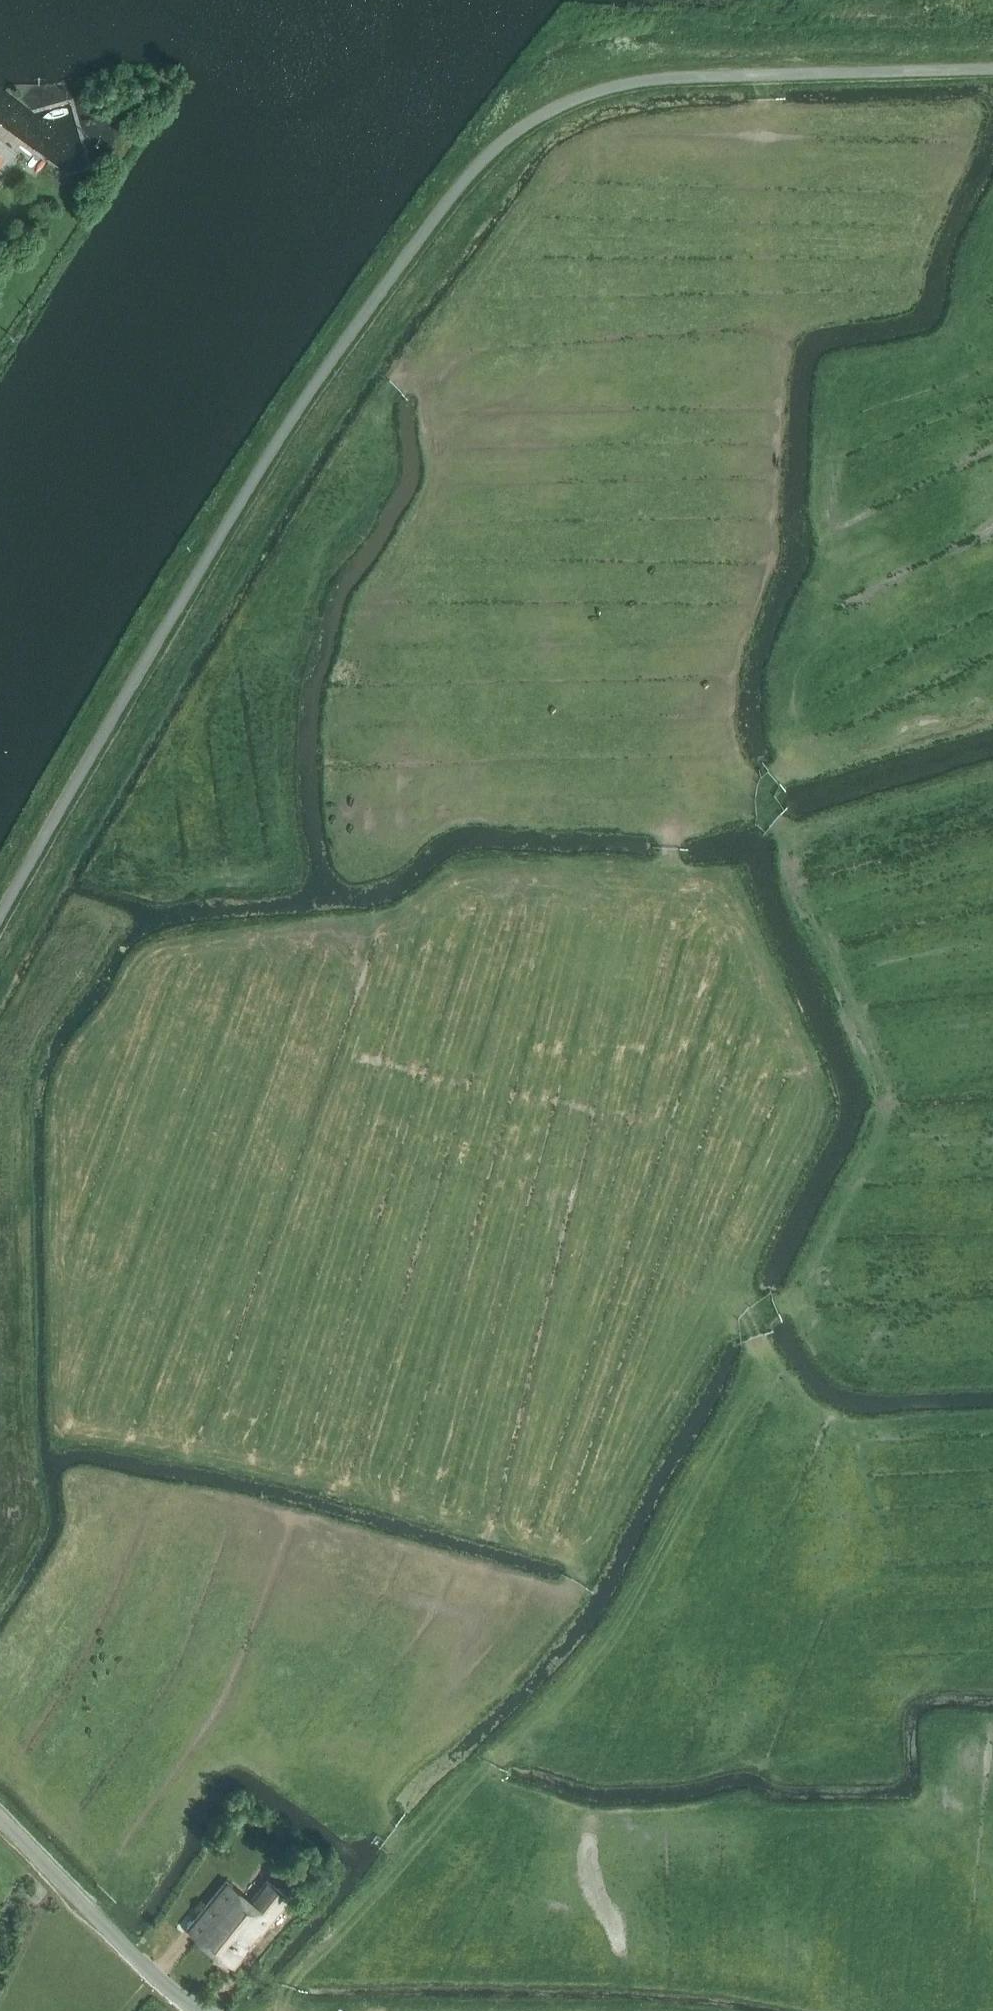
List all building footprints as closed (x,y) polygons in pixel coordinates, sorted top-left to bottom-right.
[(251,1899),(227,1880),(187,1927),(234,1966),(290,1898),(267,1880),(251,1899)]
